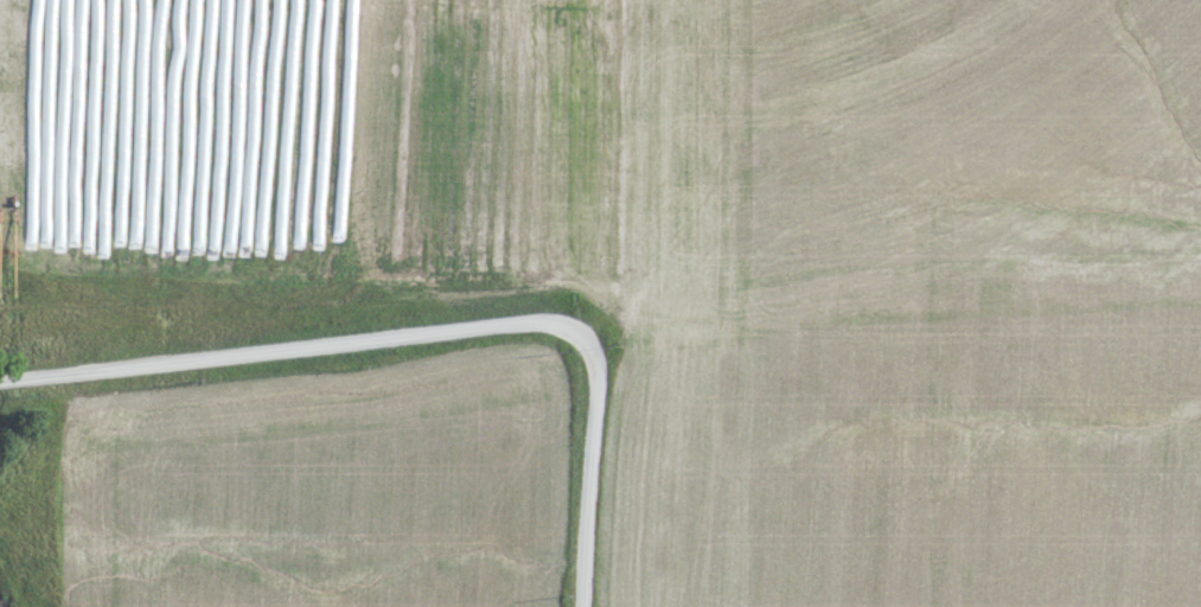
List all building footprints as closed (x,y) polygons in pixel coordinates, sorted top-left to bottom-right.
[(212,287),(223,286),(209,109),(198,110),(212,287)] [(232,286),(243,285),(232,149),(221,149),(232,286)] [(193,290),(203,290),(195,178),(186,179),(193,290)] [(61,304),(72,303),(65,201),(54,202),(61,304)] [(80,302),(91,301),(85,204),(74,205),(80,302)] [(103,208),(92,209),(100,300),(111,299),(103,208)] [(36,214),(43,305),(53,304),(47,213),(36,214)] [(169,292),(164,233),(153,234),(158,293),(169,292)] [(170,236),(181,293),(192,291),(181,234),(170,236)] [(139,294),(150,293),(145,238),(134,240),(139,294)]
